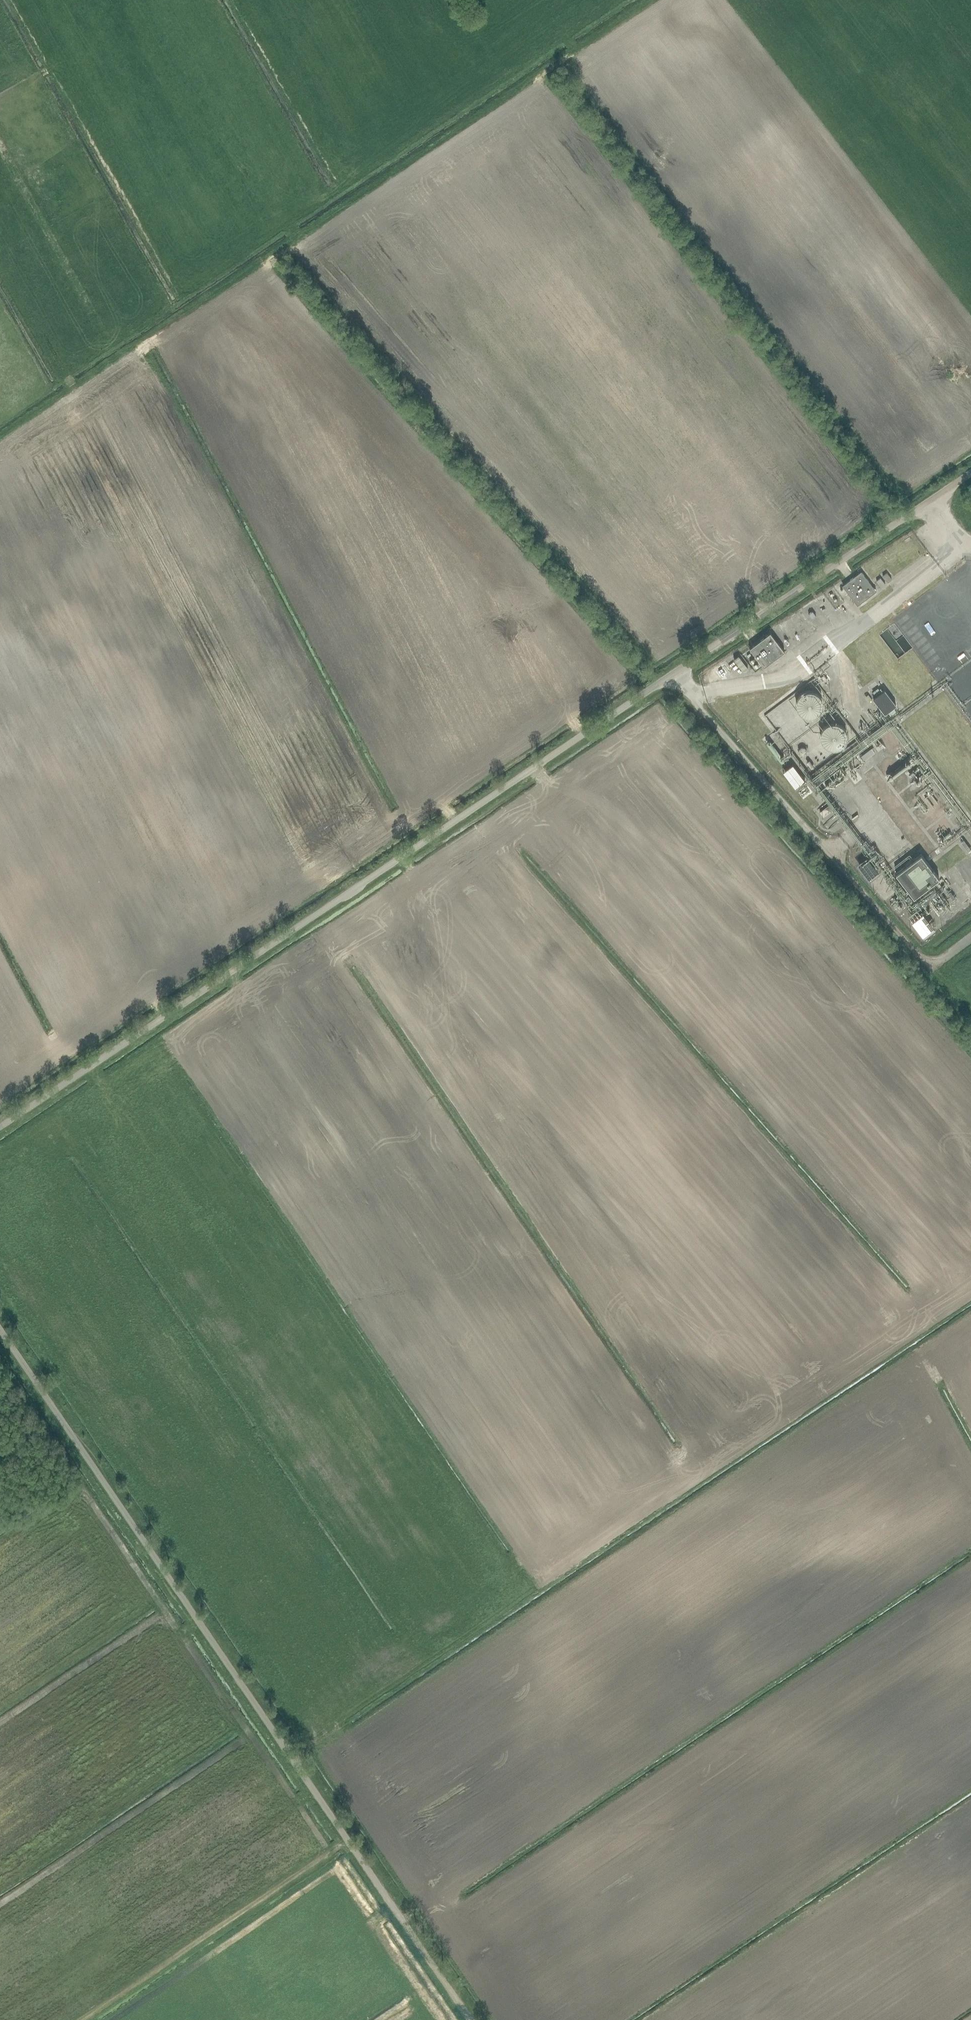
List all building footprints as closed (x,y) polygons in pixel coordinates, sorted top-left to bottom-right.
[(905,578),(926,563),(923,558),(918,562),(916,560),(907,567),(909,569),(903,574),(905,578)] [(843,585),(857,605),(876,590),(861,571),(843,585)] [(887,572),(883,576),(888,582),(892,579),(887,572)] [(881,578),(877,581),(881,587),(886,584),(881,578)] [(770,632),(750,647),(763,666),(784,651),(770,632)] [(906,637),(899,642),(908,652),(914,647),(906,637)] [(798,697),(796,704),(799,710),(804,715),(810,716),(817,714),(821,709),(823,703),(821,696),(816,691),(809,690),(803,692),(798,697)] [(885,714),(897,705),(885,690),(873,699),(885,714)] [(780,704),(767,715),(778,727),(785,721),(782,717),(787,713),(780,704)] [(829,723),(823,728),(821,735),(823,742),(828,747),(836,748),(842,745),(847,739),(847,732),(843,725),(836,722),(829,723)] [(863,754),(866,759),(877,751),(874,746),(863,754)] [(793,764),(784,771),(795,787),(805,780),(793,764)] [(832,810),(829,805),(820,811),(824,816),(832,810)] [(921,854),(896,873),(913,897),(939,878),(921,854)] [(859,865),(869,878),(878,871),(868,858),(859,865)] [(925,936),(938,929),(927,912),(915,919),(925,936)]
